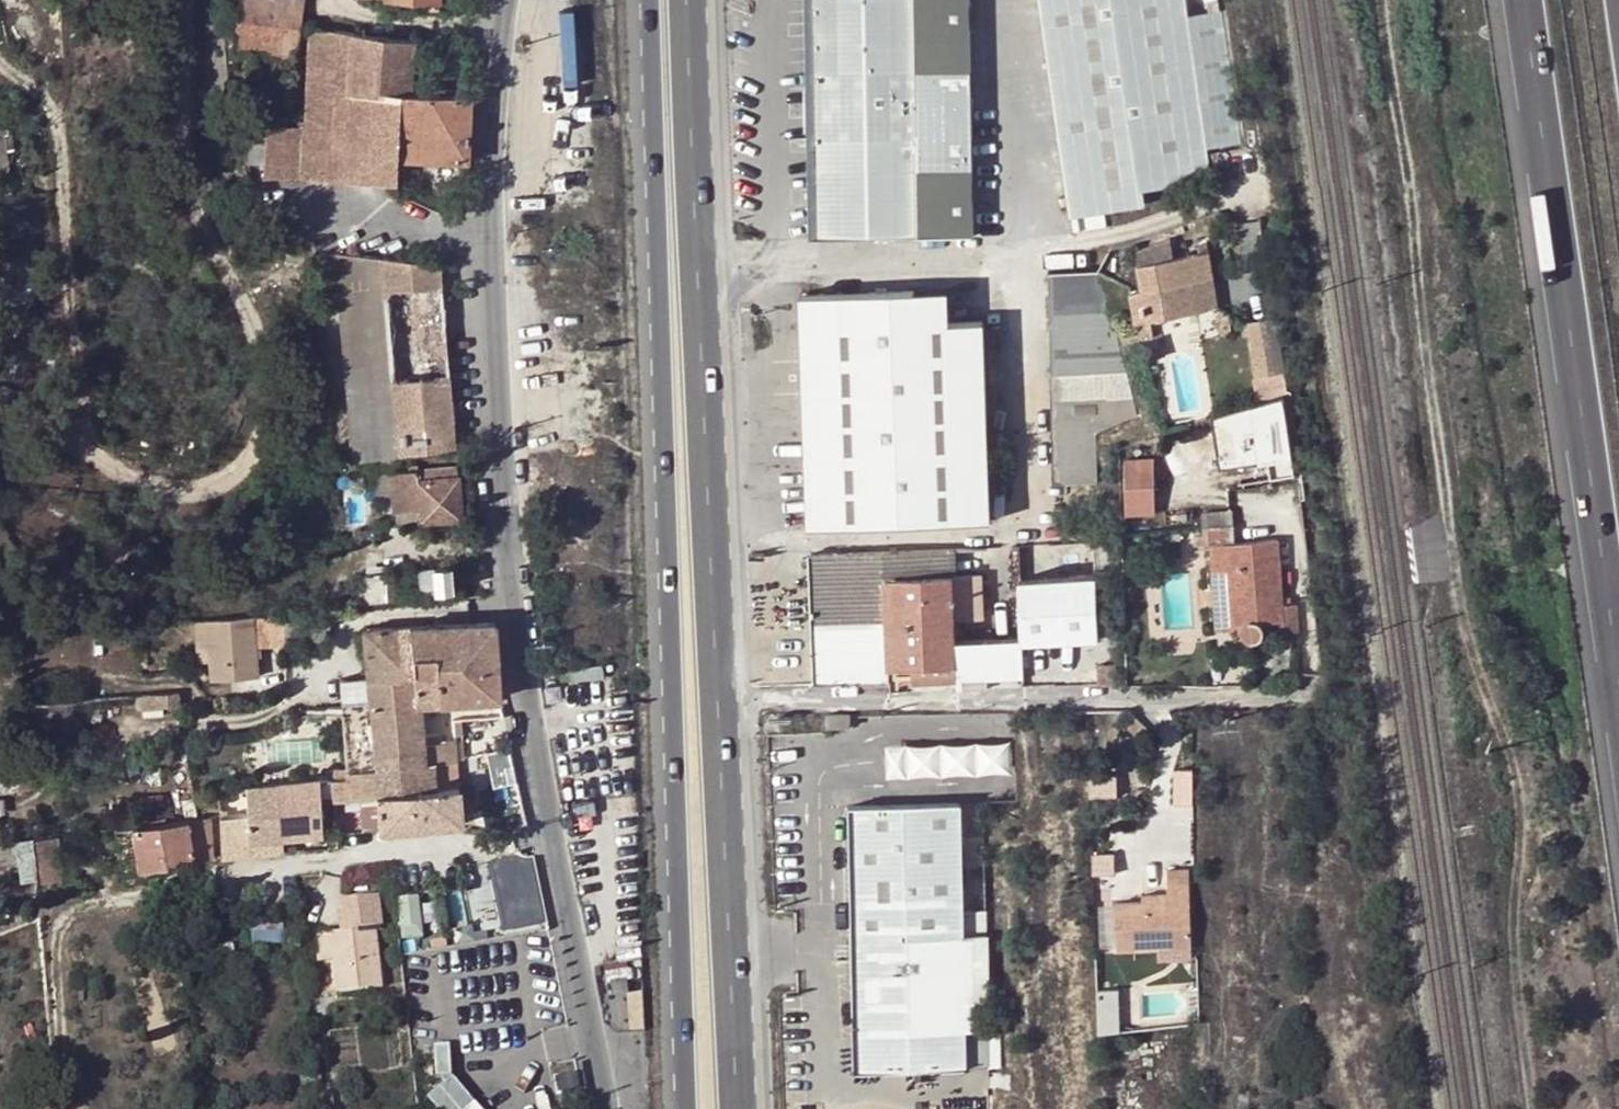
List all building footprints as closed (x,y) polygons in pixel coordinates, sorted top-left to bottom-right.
[(232,48),(293,56),(300,0),(238,0),(232,48)] [(811,237),(811,194),(810,0),(802,0),(804,237),(811,237)] [(967,0),(810,0),(811,194),(811,237),(892,237),(892,240),(913,240),(913,237),(969,237),(968,176),(967,0)] [(1186,23),(1183,0),(1038,0),(1066,219),(1140,210),(1137,194),(1206,185),(1201,153),(1186,23)] [(1186,23),(1201,153),(1236,149),(1219,19),(1186,23)] [(293,120),(293,125),(263,124),(261,173),(393,179),(404,180),(406,159),(465,160),(468,160),(471,95),(454,94),(411,92),(415,38),(307,25),(302,120),(293,120)] [(1170,237),(1135,251),(1142,289),(1130,292),(1130,294),(1137,322),(1219,307),(1209,252),(1174,258),(1170,237)] [(455,442),(440,263),(335,254),(352,457),(455,442)] [(1138,416),(1101,272),(1049,273),(1052,433),(1053,484),(1098,483),(1097,433),(1138,416)] [(946,290),(913,291),(914,323),(946,322),(946,290)] [(979,321),(946,322),(914,323),(913,291),(798,295),(800,374),(806,525),(986,519),(979,321)] [(1284,369),(1276,318),(1246,323),(1255,378),(1285,373),(1284,369)] [(1212,415),(1225,484),(1294,475),(1289,431),(1281,397),(1212,415)] [(1126,457),(1128,512),(1157,511),(1157,457),(1126,457)] [(461,517),(455,467),(390,474),(394,511),(397,511),(418,509),(419,521),(461,517)] [(398,523),(419,521),(418,509),(397,511),(398,523)] [(1232,509),(1202,511),(1204,544),(1227,542),(1228,564),(1232,623),(1244,622),(1263,621),(1282,620),(1283,627),(1283,636),(1298,634),(1296,604),(1291,605),(1290,596),(1283,597),(1278,540),(1234,541),(1232,509)] [(1096,577),(1019,580),(1022,638),(955,641),(951,549),(807,552),(808,573),(811,683),(891,681),(891,667),(957,666),(957,680),(1023,678),(1021,643),(1022,643),(1099,640),(1096,577)] [(1232,626),(1232,623),(1228,564),(1212,565),(1216,627),(1232,626)] [(449,588),(448,566),(417,570),(418,591),(449,588)] [(366,575),(369,600),(385,598),(382,573),(366,575)] [(326,608),(284,611),(284,640),(323,637),(323,625),(327,625),(326,608)] [(284,611),(257,613),(259,645),(284,643),(284,640),(284,611)] [(253,613),(208,617),(212,658),(213,677),(258,674),(253,613)] [(193,618),(198,659),(212,658),(208,617),(193,618)] [(1282,620),(1263,621),(1264,628),(1283,627),(1282,620)] [(1264,628),(1263,621),(1244,622),(1242,625),(1241,629),(1241,632),(1242,635),(1244,638),(1246,640),(1249,641),(1252,641),(1255,641),(1258,640),(1261,637),(1263,635),(1264,632),(1264,628)] [(438,734),(424,736),(421,704),(498,698),(495,656),(493,622),(363,628),(367,678),(369,704),(342,705),(345,765),(375,763),(379,789),(429,787),(429,789),(436,788),(435,764),(446,763),(457,762),(455,741),(439,743),(438,734)] [(1097,665),(1098,686),(1116,686),(1115,664),(1097,665)] [(891,667),(891,681),(957,680),(957,666),(891,667)] [(342,705),(369,704),(367,678),(340,679),(342,705)] [(178,691),(136,694),(137,703),(144,703),(144,706),(180,704),(178,691)] [(830,713),(830,724),(853,724),(853,712),(830,713)] [(1146,729),(1136,718),(1128,726),(1139,737),(1146,729)] [(498,779),(515,776),(508,747),(492,751),(498,779)] [(446,763),(435,764),(436,788),(459,785),(457,762),(446,763)] [(345,776),(332,777),(331,777),(332,799),(361,796),(363,827),(380,826),(381,828),(423,824),(420,790),(429,789),(429,787),(379,789),(375,763),(345,765),(345,768),(345,776)] [(345,768),(331,769),(332,777),(345,776),(345,768)] [(0,776),(0,788),(23,785),(22,773),(0,776)] [(219,815),(222,856),(252,854),(251,840),(281,837),(320,833),(317,779),(246,786),(246,788),(247,812),(219,815)] [(423,824),(455,821),(463,820),(459,785),(436,788),(429,789),(420,790),(423,824)] [(961,804),(850,806),(856,1071),(989,1069),(985,912),(964,912),(961,804)] [(193,855),(212,853),(211,816),(197,817),(132,825),(138,866),(193,859),(193,855)] [(464,828),(463,820),(455,821),(456,829),(464,828)] [(55,834),(36,837),(40,877),(59,875),(55,834)] [(18,860),(21,878),(36,875),(31,837),(0,841),(0,863),(18,860)] [(281,837),(251,840),(252,854),(282,851),(281,837)] [(516,854),(502,856),(510,897),(539,892),(531,855),(527,856),(521,853),(521,851),(516,852),(516,854)] [(1101,856),(1102,872),(1117,872),(1117,855),(1101,856)] [(1161,949),(1161,942),(1193,942),(1191,870),(1169,870),(1170,880),(1170,895),(1151,896),(1145,896),(1145,903),(1118,904),(1119,950),(1161,949)] [(345,929),(375,925),(382,925),(378,893),(341,896),(345,929)] [(1103,949),(1118,949),(1118,903),(1103,903),(1103,949)] [(381,985),(375,925),(345,929),(330,931),(333,958),(337,990),(381,985)] [(319,959),(333,958),(330,931),(317,932),(319,959)] [(1122,1033),(1120,991),(1098,993),(1100,1036),(1122,1033)] [(431,1098),(441,1108),(484,1108),(453,1077),(431,1098)]
